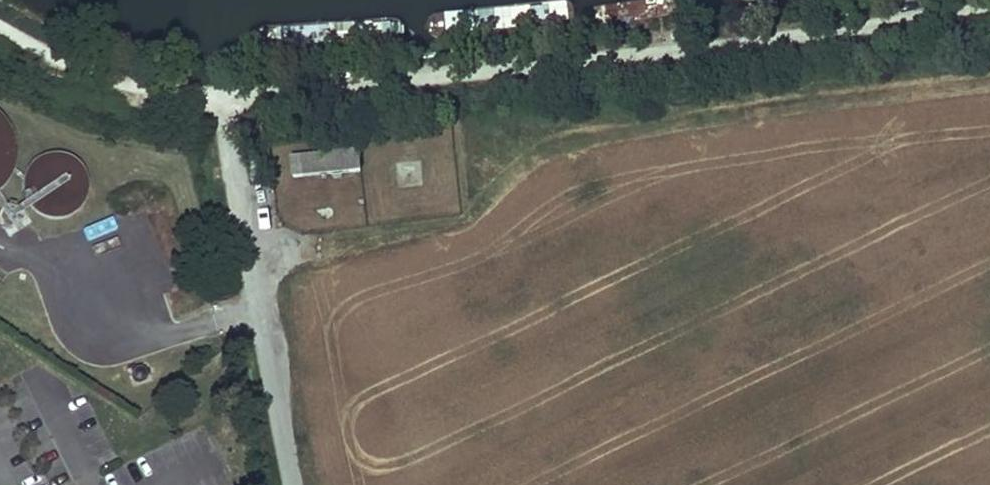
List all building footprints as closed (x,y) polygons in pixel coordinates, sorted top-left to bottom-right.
[(3,207),(20,118),(0,114),(0,206),(3,207)] [(356,148),(291,156),(294,177),(359,170),(356,148)] [(26,167),(36,197),(4,208),(10,227),(91,200),(74,151),(26,167)] [(71,318),(75,328),(86,324),(82,314),(71,318)]
